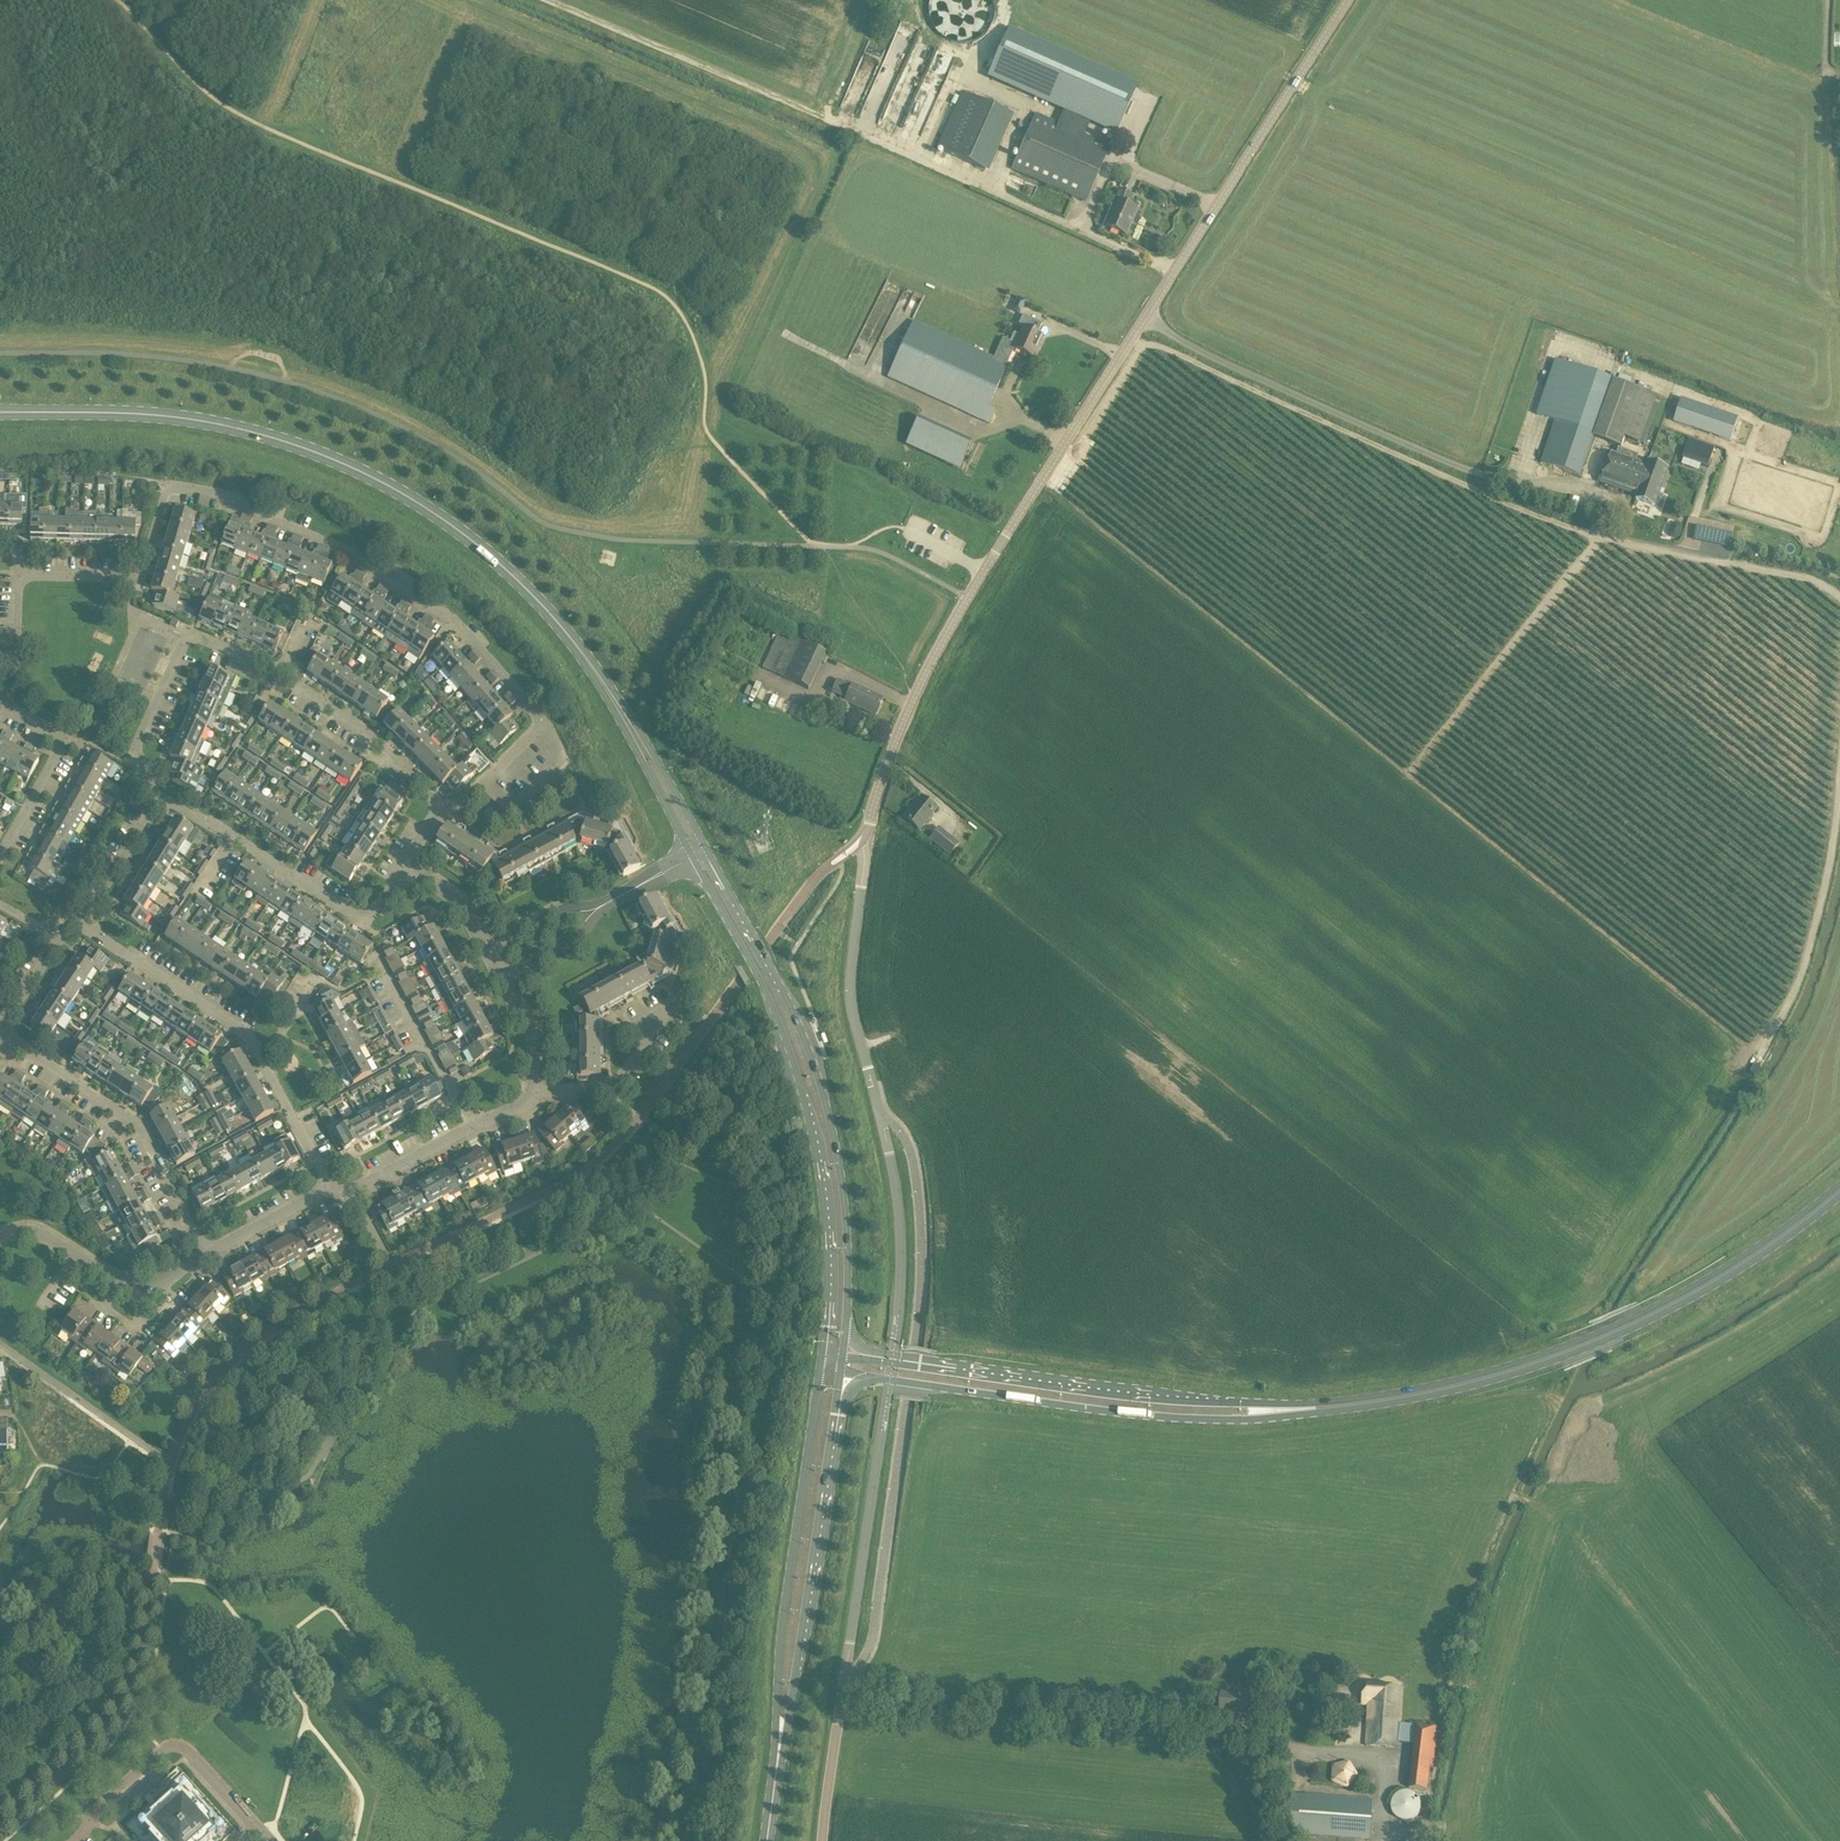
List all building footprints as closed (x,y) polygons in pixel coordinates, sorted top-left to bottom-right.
[(930,2),(929,7),(929,11),(929,17),(930,20),(931,24),(934,29),(936,32),(940,36),(943,38),(947,40),(953,43),(961,44),(966,43),(971,42),(974,41),(978,39),(982,37),(984,35),(986,33),(990,28),(992,24),(993,20),(994,15),(994,12),(994,9),(994,6),(993,1),(993,0),(931,0),(930,2)] [(1009,31),(990,75),(1066,109),(1059,124),(1084,135),(1091,120),(1117,131),(1136,87),(1009,31)] [(858,71),(841,105),(856,112),(872,78),(858,71)] [(1010,115),(962,94),(937,149),(985,171),(1010,115)] [(1059,124),(1036,114),(1012,170),(1086,202),(1110,147),(1084,135),(1059,124)] [(1119,191),(1104,226),(1127,236),(1138,210),(1129,207),(1134,197),(1119,191)] [(1018,296),(1013,309),(1021,313),(1027,299),(1018,296)] [(1014,333),(1010,342),(1016,344),(1014,349),(1032,358),(1042,336),(1037,334),(1042,324),(1023,315),(1018,326),(1023,328),(1020,336),(1014,333)] [(913,322),(888,378),(989,424),(995,411),(988,408),(1008,365),(1006,365),(994,359),(913,322)] [(1003,338),(994,359),(1006,365),(1014,349),(1016,344),(1010,342),(1003,338)] [(1580,477),(1594,437),(1614,381),(1556,360),(1537,415),(1555,421),(1541,463),(1580,477)] [(1622,447),(1625,439),(1634,442),(1643,445),(1644,445),(1661,398),(1614,381),(1594,437),(1622,447)] [(1681,398),(1674,423),(1733,439),(1740,415),(1681,398)] [(977,443),(914,413),(899,445),(961,474),(977,443)] [(1690,439),(1683,459),(1708,468),(1715,448),(1690,439)] [(1636,496),(1646,465),(1635,461),(1636,458),(1634,454),(1619,449),(1617,454),(1611,452),(1600,482),(1636,496)] [(1635,499),(1654,506),(1667,470),(1648,462),(1646,465),(1636,496),(1635,499)] [(86,474),(86,483),(94,483),(94,474),(86,474)] [(45,478),(31,477),(31,486),(45,486),(45,478)] [(110,478),(99,478),(99,486),(110,486),(110,478)] [(138,481),(137,491),(145,492),(146,482),(138,481)] [(5,527),(6,529),(8,529),(9,508),(9,495),(4,495),(4,506),(0,506),(0,527),(5,527)] [(9,508),(8,529),(11,529),(12,527),(22,528),(22,527),(26,527),(27,510),(27,496),(14,495),(9,495),(9,508)] [(44,543),(45,509),(40,509),(39,520),(31,520),(30,540),(30,541),(40,541),(42,543),(44,543)] [(45,509),(44,543),(46,543),(48,541),(57,542),(58,521),(58,514),(50,513),(50,510),(45,509)] [(65,521),(58,521),(57,542),(66,542),(68,544),(70,544),(71,510),(66,510),(65,521)] [(76,510),(71,510),(70,544),(72,544),(74,542),(83,542),(83,521),(84,513),(76,513),(76,510)] [(109,522),(109,516),(101,516),(102,511),(97,511),(96,514),(96,518),(96,545),(98,545),(100,543),(109,543),(109,522)] [(109,522),(109,543),(118,543),(119,545),(121,545),(123,511),(117,511),(117,522),(109,522)] [(123,511),(121,545),(124,545),(125,543),(135,544),(136,526),(140,526),(141,515),(127,515),(127,511),(123,511)] [(175,511),(171,524),(191,530),(195,517),(175,511)] [(96,514),(84,513),(83,521),(83,542),(92,543),(94,544),(96,545),(96,518),(96,514)] [(201,513),(198,522),(209,526),(211,517),(201,513)] [(242,531),(244,525),(247,517),(242,515),(240,522),(238,522),(236,529),(229,526),(221,545),(234,550),(242,531)] [(242,531),(234,550),(247,555),(255,536),(248,533),(250,527),(250,526),(252,519),(247,517),(244,525),(242,531)] [(191,530),(171,524),(167,537),(187,543),(191,530)] [(1672,526),(1669,534),(1671,539),(1676,540),(1680,538),(1683,530),(1681,525),(1676,524),(1672,526)] [(255,536),(247,555),(260,560),(272,527),(268,525),(265,532),(264,532),(262,539),(255,536)] [(1698,526),(1695,540),(1730,547),(1733,533),(1698,526)] [(272,527),(260,560),(272,565),(280,546),(273,543),(276,536),(275,536),(278,529),(272,527)] [(280,546),(272,565),(285,570),(298,537),(293,535),(291,542),(290,542),(287,549),(280,546)] [(167,537),(163,551),(183,557),(187,543),(167,537)] [(298,537),(285,570),(298,575),(305,556),(299,553),(301,546),(303,539),(298,537)] [(305,556),(298,575),(296,581),(309,586),(311,580),(324,547),(319,545),(316,552),(315,552),(312,558),(305,556)] [(329,549),(324,547),(311,580),(324,585),(332,566),(324,563),(327,556),(326,556),(329,549)] [(163,551),(159,564),(179,570),(183,557),(163,551)] [(207,555),(205,563),(212,565),(214,557),(207,555)] [(212,565),(205,563),(203,571),(209,573),(212,565)] [(179,570),(159,564),(155,577),(175,583),(179,570)] [(327,592),(330,594),(326,601),(337,608),(342,602),(354,585),(357,579),(362,572),(358,569),(353,576),(349,581),(342,577),(340,580),(334,576),(327,592)] [(362,572),(357,579),(362,582),(367,575),(362,572)] [(246,574),(244,580),(251,582),(253,576),(246,574)] [(231,585),(234,579),(225,576),(223,582),(231,585)] [(175,583),(155,577),(151,591),(156,592),(171,597),(172,595),(175,583)] [(257,585),(264,588),(266,581),(260,578),(257,585)] [(240,582),(234,579),(231,585),(238,588),(240,582)] [(354,585),(342,602),(354,610),(365,592),(359,588),(363,583),(362,582),(357,579),(354,585)] [(204,582),(201,590),(207,593),(211,585),(204,582)] [(282,585),(279,592),(287,595),(290,587),(282,585)] [(354,610),(351,614),(362,621),(385,588),(380,585),(376,591),(372,597),(365,592),(354,610)] [(256,595),(259,589),(251,586),(248,592),(256,595)] [(362,621),(361,623),(373,631),(388,607),(382,603),(386,598),(385,597),(389,591),(385,588),(362,621)] [(259,589),(256,595),(263,598),(266,592),(259,589)] [(207,593),(201,590),(197,597),(204,600),(207,593)] [(171,597),(156,592),(152,605),(182,614),(184,609),(176,606),(179,597),(172,595),(171,597)] [(303,603),(310,606),(314,595),(307,593),(303,603)] [(210,595),(208,601),(199,620),(212,626),(221,607),(224,601),(210,595)] [(282,605),(284,599),(276,596),(274,602),(282,605)] [(284,599),(282,605),(289,607),(291,602),(284,599)] [(388,607),(373,631),(384,638),(407,603),(403,600),(398,607),(398,606),(395,612),(388,607)] [(412,606),(407,603),(384,638),(395,646),(411,623),(404,618),(408,613),(408,612),(412,606)] [(233,612),(225,632),(237,637),(246,618),(248,612),(236,606),(233,612)] [(221,607),(212,626),(225,632),(233,612),(221,607)] [(411,623),(395,646),(407,653),(430,618),(426,615),(422,622),(421,621),(417,627),(411,623)] [(246,618),(237,637),(250,642),(258,623),(246,618)] [(430,618),(407,653),(417,660),(419,661),(422,656),(431,642),(434,639),(434,638),(429,635),(427,634),(431,628),(430,628),(432,625),(435,621),(434,620),(430,618)] [(173,619),(171,623),(170,626),(176,628),(179,622),(173,619)] [(258,623),(250,642),(262,648),(271,629),(258,623)] [(284,635),(271,629),(262,648),(275,654),(277,651),(282,653),(289,637),(284,635)] [(825,654),(788,636),(779,632),(762,668),(808,690),(825,654)] [(344,644),(348,638),(341,634),(337,639),(344,644)] [(355,643),(348,638),(344,644),(351,649),(355,643)] [(442,668),(458,654),(449,644),(448,644),(444,640),(438,646),(441,650),(433,657),(442,668)] [(367,659),(370,653),(364,649),(360,655),(367,659)] [(313,664),(319,656),(311,650),(306,660),(313,664)] [(472,660),(478,655),(475,651),(468,656),(472,660)] [(377,658),(370,653),(367,659),(374,664),(377,658)] [(467,665),(458,654),(442,668),(451,678),(467,665)] [(396,659),(390,655),(387,660),(393,664),(393,663),(395,664),(397,660),(396,659)] [(482,659),(478,655),(472,660),(475,665),(482,659)] [(319,656),(313,664),(307,673),(319,681),(331,664),(319,656)] [(331,664),(319,681),(330,689),(342,671),(331,664)] [(389,674),(393,668),(386,664),(382,670),(389,674)] [(476,675),(467,665),(451,678),(460,689),(476,675)] [(424,669),(421,666),(416,674),(420,679),(426,674),(423,670),(424,669)] [(209,669),(204,682),(229,694),(237,677),(216,668),(214,671),(209,669)] [(400,673),(393,668),(389,674),(396,679),(400,673)] [(382,672),(377,669),(374,675),(378,678),(382,672)] [(342,671),(330,689),(342,696),(353,679),(342,671)] [(490,681),(496,676),(493,671),(486,677),(490,681)] [(485,685),(476,675),(460,689),(469,699),(485,685)] [(500,680),(496,676),(490,681),(493,685),(500,680)] [(353,679),(342,696),(353,704),(365,686),(353,679)] [(852,685),(851,687),(837,680),(831,693),(845,700),(845,701),(875,715),(883,699),(852,685)] [(229,694),(204,682),(198,695),(224,706),(229,694)] [(494,696),(485,685),(469,699),(478,709),(494,696)] [(365,686),(353,704),(365,712),(376,694),(365,686)] [(428,703),(433,698),(427,692),(422,696),(428,703)] [(508,702),(514,696),(511,692),(504,698),(508,702)] [(376,694),(365,712),(376,719),(388,702),(376,694)] [(113,695),(108,705),(114,708),(120,698),(113,695)] [(224,706),(198,695),(192,708),(212,716),(218,719),(224,706)] [(256,705),(259,698),(254,696),(250,703),(256,705)] [(494,696),(478,709),(487,720),(503,706),(494,696)] [(514,696),(508,702),(511,706),(518,700),(514,696)] [(433,698),(428,703),(433,709),(438,704),(433,698)] [(270,730),(282,713),(270,705),(258,722),(270,730)] [(487,720),(496,729),(496,730),(508,719),(509,720),(512,717),(503,706),(487,720)] [(192,708),(187,720),(206,729),(212,716),(192,708)] [(254,721),(258,714),(254,711),(249,718),(254,721)] [(394,736),(409,721),(399,711),(384,725),(394,736)] [(446,723),(451,719),(445,712),(440,717),(446,723)] [(282,713),(270,730),(281,737),(293,720),(282,713)] [(254,721),(249,718),(245,724),(249,727),(254,721)] [(451,719),(446,723),(451,730),(456,725),(451,719)] [(496,730),(496,729),(490,734),(496,742),(490,747),(494,751),(518,730),(509,720),(508,719),(496,730)] [(187,720),(181,733),(201,741),(206,729),(187,720)] [(304,728),(293,720),(281,737),(293,745),(304,728)] [(409,721),(394,736),(403,745),(418,731),(409,721)] [(304,728),(293,745),(304,753),(316,735),(304,728)] [(428,741),(418,731),(403,745),(413,755),(428,741)] [(201,741),(181,733),(176,745),(195,753),(200,755),(205,743),(201,741)] [(244,737),(238,733),(233,740),(239,744),(244,737)] [(464,744),(469,739),(464,733),(458,738),(464,744)] [(316,735),(304,753),(316,760),(327,743),(316,735)] [(474,745),(469,739),(464,744),(469,750),(474,745)] [(239,744),(233,740),(229,747),(235,751),(239,744)] [(437,750),(428,741),(413,755),(423,765),(437,750)] [(0,750),(0,764),(5,767),(16,749),(4,742),(0,750)] [(327,743),(316,760),(327,768),(339,751),(327,743)] [(254,754),(258,748),(251,744),(247,750),(254,754)] [(195,753),(176,745),(170,758),(174,760),(174,759),(189,766),(190,765),(195,753)] [(265,753),(258,748),(254,754),(261,759),(265,753)] [(27,755),(16,749),(5,767),(17,773),(27,755)] [(437,750),(423,765),(432,775),(447,760),(437,750)] [(350,758),(339,751),(327,768),(338,775),(350,758)] [(249,762),(252,756),(246,752),(242,758),(249,762)] [(27,755),(17,773),(28,780),(39,762),(27,755)] [(89,767),(107,777),(113,766),(95,755),(89,767)] [(218,763),(224,767),(228,760),(222,756),(218,763)] [(259,761),(252,756),(249,762),(255,767),(259,761)] [(362,766),(350,758),(338,775),(350,783),(362,766)] [(174,760),(169,772),(174,775),(172,780),(188,787),(191,782),(198,785),(203,773),(196,770),(197,768),(190,765),(189,766),(174,759),(174,760)] [(277,769),(281,763),(274,759),(270,765),(277,769)] [(447,760),(432,775),(442,785),(446,782),(445,781),(457,770),(456,769),(447,760)] [(224,767),(218,763),(213,770),(219,774),(224,767)] [(287,768),(281,763),(277,769),(283,774),(287,768)] [(457,770),(445,781),(446,782),(455,791),(478,769),(474,765),(468,771),(462,764),(456,769),(457,770)] [(89,767),(82,778),(100,789),(107,777),(89,767)] [(271,777),(275,771),(268,767),(264,773),(271,777)] [(282,776),(275,771),(271,777),(278,782),(282,776)] [(224,799),(237,780),(225,772),(212,791),(224,799)] [(299,785),(303,779),(296,774),(293,780),(299,785)] [(210,775),(207,780),(212,783),(216,777),(210,775)] [(82,778),(76,790),(94,800),(100,789),(82,778)] [(303,779),(299,785),(306,789),(310,783),(303,779)] [(237,780),(224,799),(235,807),(248,787),(237,780)] [(354,786),(358,789),(363,783),(358,780),(354,786)] [(294,792),(298,787),(291,782),(287,788),(294,792)] [(380,787),(373,799),(395,814),(403,802),(401,801),(403,797),(390,784),(385,791),(380,787)] [(349,793),(354,796),(358,789),(354,786),(349,793)] [(248,787),(235,807),(246,815),(260,795),(248,787)] [(298,787),(294,792),(301,797),(305,791),(298,787)] [(322,800),(326,794),(319,789),(315,795),(322,800)] [(94,800),(76,790),(70,801),(88,811),(94,800)] [(326,794),(322,800),(329,804),(333,798),(326,794)] [(271,802),(260,795),(246,815),(258,822),(271,802)] [(317,808),(321,802),(314,797),(310,803),(317,808)] [(935,809),(921,797),(904,818),(918,830),(935,809)] [(373,799),(365,810),(387,825),(395,814),(373,799)] [(14,803),(7,800),(4,805),(12,809),(14,803)] [(88,811),(70,801),(63,812),(82,822),(88,811)] [(283,810),(271,802),(258,822),(269,830),(283,810)] [(328,806),(321,802),(317,808),(324,812),(328,806)] [(343,802),(339,809),(343,812),(348,805),(343,802)] [(343,812),(338,809),(334,816),(339,819),(343,812)] [(283,810),(269,830),(281,837),(294,818),(283,810)] [(365,810),(357,822),(362,825),(380,837),(387,825),(365,810)] [(82,822),(63,812),(57,824),(75,834),(82,822)] [(578,844),(586,816),(581,814),(569,820),(574,829),(569,832),(576,845),(578,844)] [(586,816),(578,844),(606,852),(615,824),(610,823),(608,829),(589,823),(591,817),(586,816)] [(305,825),(294,818),(281,837),(292,845),(305,825)] [(168,831),(186,842),(193,830),(175,819),(168,831)] [(75,834),(57,824),(51,835),(69,845),(75,834)] [(620,826),(615,824),(606,852),(609,853),(620,847),(617,842),(626,837),(620,826)] [(317,833),(305,825),(292,845),(304,853),(317,833)] [(327,825),(323,831),(329,835),(333,829),(327,825)] [(380,837),(362,825),(355,836),(372,848),(380,837)] [(447,825),(443,831),(434,844),(481,875),(489,863),(492,865),(496,858),(485,850),(489,845),(482,840),(478,846),(462,835),(466,830),(459,825),(456,831),(447,825)] [(496,858),(492,865),(493,866),(504,886),(577,846),(576,845),(569,832),(566,826),(557,831),(554,825),(547,829),(550,835),(533,844),(530,838),(523,842),(526,848),(509,857),(506,851),(499,855),(502,861),(499,863),(496,858)] [(434,844),(443,831),(439,828),(430,841),(433,843),(434,844)] [(958,845),(938,829),(930,839),(949,855),(958,845)] [(186,842),(168,831),(161,843),(178,854),(186,842)] [(329,835),(323,831),(318,838),(324,842),(329,835)] [(51,835),(44,846),(63,856),(69,845),(51,835)] [(372,848),(355,836),(347,847),(365,859),(372,848)] [(161,843),(153,854),(171,865),(178,854),(161,843)] [(626,844),(620,847),(609,853),(623,878),(640,869),(645,866),(644,862),(638,865),(626,844)] [(44,846),(38,857),(56,868),(63,856),(44,846)] [(347,847),(340,859),(357,870),(365,859),(347,847)] [(29,854),(34,856),(35,857),(38,852),(32,849),(29,854)] [(216,852),(212,849),(207,856),(212,859),(216,852)] [(307,855),(312,858),(317,852),(312,849),(307,855)] [(153,854),(146,866),(164,877),(171,865),(153,854)] [(340,859),(339,859),(333,855),(325,867),(349,883),(357,870),(340,859)] [(34,872),(29,880),(46,890),(49,884),(53,886),(62,871),(56,868),(38,857),(31,870),(34,872)] [(200,867),(205,870),(209,864),(204,860),(200,867)] [(246,863),(232,884),(244,892),(246,888),(258,871),(246,863)] [(164,877),(146,866),(139,878),(157,889),(164,877)] [(205,870),(200,867),(195,874),(200,877),(205,870)] [(269,878),(258,871),(246,888),(257,896),(269,878)] [(157,889),(139,878),(132,889),(149,900),(157,889)] [(257,896),(258,896),(255,900),(267,908),(269,904),(268,903),(280,886),(269,878),(257,896)] [(189,883),(185,890),(189,893),(194,886),(189,883)] [(292,893),(280,886),(268,903),(269,904),(280,911),(292,893)] [(149,900),(132,889),(124,901),(128,904),(129,903),(142,912),(143,911),(149,900)] [(189,893),(185,890),(180,896),(185,900),(189,893)] [(303,901),(292,893),(280,911),(292,919),(303,901)] [(640,906),(638,907),(652,932),(663,926),(669,923),(657,901),(663,898),(661,895),(656,898),(640,906)] [(202,907),(205,903),(199,898),(196,903),(202,907)] [(303,901),(292,919),(289,923),(300,931),(303,926),(315,909),(303,901)] [(129,903),(128,904),(121,915),(148,932),(151,927),(144,923),(149,915),(143,911),(142,912),(129,903)] [(212,907),(205,903),(202,907),(209,912),(212,907)] [(173,905),(168,912),(174,915),(179,909),(173,905)] [(229,914),(232,909),(226,905),(223,910),(229,914)] [(232,909),(229,914),(236,919),(239,914),(232,909)] [(315,909),(303,926),(315,934),(326,916),(315,909)] [(174,915),(168,912),(164,918),(170,922),(174,915)] [(225,922),(228,918),(222,913),(218,918),(225,922)] [(326,916),(315,934),(312,938),(323,946),(326,941),(337,924),(326,916)] [(228,918),(225,922),(232,927),(235,922),(228,918)] [(429,930),(423,918),(402,929),(409,942),(416,939),(415,938),(429,930)] [(176,946),(188,928),(176,920),(165,938),(176,946)] [(251,929),(255,924),(249,920),(245,925),(251,929)] [(255,924),(251,929),(259,934),(262,929),(255,924)] [(337,924),(326,941),(337,949),(349,932),(337,924)] [(652,932),(651,935),(679,944),(681,938),(675,926),(666,931),(663,926),(652,932)] [(433,927),(429,930),(415,938),(416,939),(422,950),(440,940),(433,927)] [(199,936),(188,928),(176,946),(188,953),(199,936)] [(247,938),(251,932),(245,928),(241,934),(242,935),(247,938)] [(251,932),(247,938),(254,943),(258,937),(251,932)] [(349,932),(337,949),(349,957),(360,939),(349,932)] [(274,945),(278,939),(272,935),(268,941),(274,945)] [(651,935),(647,949),(643,963),(671,972),(673,967),(666,965),(672,946),(678,948),(679,944),(651,935)] [(211,943),(199,936),(188,953),(199,961),(211,943)] [(286,944),(278,939),(274,945),(282,950),(286,944)] [(360,939),(349,957),(361,965),(373,947),(360,939)] [(440,940),(422,950),(428,962),(447,952),(440,940)] [(211,943),(199,961),(211,968),(222,951),(211,943)] [(270,953),(274,947),(267,943),(263,949),(270,953)] [(385,955),(392,951),(390,946),(382,950),(385,955)] [(274,947),(270,953),(277,958),(281,952),(274,947)] [(89,948),(82,959),(81,960),(95,969),(94,969),(101,974),(106,966),(112,970),(115,965),(89,948)] [(222,951),(211,968),(222,976),(234,959),(222,951)] [(298,960),(301,955),(295,951),(291,955),(298,960)] [(392,951),(385,955),(387,959),(395,955),(392,951)] [(447,952),(428,962),(423,965),(430,977),(435,974),(453,964),(447,952)] [(301,955),(298,960),(305,964),(308,959),(301,955)] [(78,956),(70,968),(87,980),(94,969),(95,969),(81,960),(82,959),(78,956)] [(234,959),(222,976),(233,984),(245,966),(234,959)] [(640,963),(604,983),(579,996),(590,1016),(591,1016),(596,1013),(599,1012),(602,1017),(609,1014),(606,1008),(615,1003),(623,998),(626,1004),(633,1000),(630,995),(647,985),(650,991),(654,989),(651,983),(648,977),(641,964),(640,963)] [(671,972),(643,963),(641,964),(648,977),(653,974),(656,980),(658,984),(670,977),(671,972)] [(436,989),(442,986),(441,986),(460,976),(453,964),(435,974),(430,977),(436,989)] [(245,966),(233,984),(245,991),(256,974),(245,966)] [(320,975),(324,970),(317,966),(314,971),(320,975)] [(70,968),(62,980),(79,991),(87,980),(70,968)] [(330,975),(324,970),(320,975),(327,979),(330,975)] [(398,979),(405,974),(403,970),(395,974),(398,979)] [(267,981),(268,982),(259,995),(271,1003),(288,976),(284,973),(279,980),(271,975),(267,981)] [(256,974),(245,991),(257,999),(259,995),(268,982),(267,981),(256,974)] [(408,979),(405,974),(398,979),(400,983),(408,979)] [(130,1000),(141,983),(130,975),(118,993),(130,1000)] [(441,986),(442,986),(436,989),(435,990),(442,1002),(466,988),(460,976),(441,986)] [(335,978),(332,983),(339,987),(342,982),(335,978)] [(62,980),(54,991),(72,1003),(79,991),(62,980)] [(141,983),(130,1000),(127,1004),(139,1012),(153,990),(141,983)] [(110,986),(106,992),(112,996),(116,990),(110,986)] [(321,998),(325,1005),(313,1011),(320,1024),(339,1014),(332,1002),(340,997),(332,992),(327,989),(326,988),(325,988),(324,988),(323,989),(322,989),(321,990),(320,991),(320,992),(320,993),(319,993),(321,997),(321,998)] [(369,998),(374,995),(370,988),(365,991),(369,998)] [(473,1000),(466,988),(442,1002),(448,1014),(455,1010),(473,1000)] [(164,998),(153,990),(139,1012),(151,1020),(153,1016),(152,1015),(164,998)] [(72,1003),(54,991),(47,1003),(64,1014),(72,1003)] [(112,996),(106,992),(101,999),(107,1003),(112,996)] [(411,1003),(418,998),(416,994),(408,998),(411,1003)] [(378,1002),(374,995),(369,998),(372,1005),(378,1002)] [(176,1006),(164,998),(152,1015),(153,1016),(164,1023),(176,1006)] [(421,1003),(418,998),(411,1003),(413,1007),(421,1003)] [(480,1012),(473,1000),(455,1010),(461,1022),(480,1012)] [(64,1014),(47,1003),(39,1014),(56,1026),(64,1014)] [(176,1006),(164,1023),(175,1031),(187,1013),(176,1006)] [(576,1015),(576,1016),(583,1012),(579,1006),(576,1008),(573,1010),(576,1015)] [(91,1015),(96,1019),(101,1012),(95,1008),(91,1015)] [(114,1025),(117,1019),(106,1011),(102,1017),(114,1025)] [(383,1012),(378,1015),(374,1017),(378,1024),(387,1019),(383,1012)] [(480,1012),(461,1022),(468,1034),(486,1024),(480,1012)] [(198,1021),(187,1013),(175,1031),(187,1038),(198,1021)] [(596,1013),(591,1016),(591,1021),(588,1021),(576,1021),(576,1022),(576,1077),(588,1077),(600,1077),(599,1067),(606,1067),(606,1059),(599,1059),(599,1039),(606,1039),(606,1031),(599,1031),(599,1021),(599,1018),(596,1013)] [(56,1026),(39,1014),(31,1026),(49,1038),(56,1026)] [(345,1026),(339,1014),(320,1024),(327,1036),(345,1026)] [(91,1015),(86,1022),(92,1026),(96,1019),(91,1015)] [(424,1027),(431,1023),(429,1018),(421,1022),(424,1027)] [(117,1019),(114,1025),(125,1032),(129,1026),(117,1019)] [(387,1019),(378,1024),(382,1031),(391,1026),(387,1019)] [(210,1028),(198,1021),(187,1038),(198,1046),(210,1028)] [(108,1033),(112,1027),(106,1022),(102,1028),(108,1033)] [(353,1022),(345,1026),(327,1036),(333,1048),(359,1034),(353,1022)] [(434,1028),(431,1023),(424,1027),(427,1032),(434,1028)] [(468,1034),(462,1037),(466,1044),(469,1049),(477,1045),(478,1045),(488,1039),(489,1039),(493,1037),(493,1036),(486,1024),(477,1029),(468,1034)] [(129,1026),(125,1032),(133,1037),(136,1031),(129,1026)] [(120,1031),(112,1027),(108,1033),(116,1037),(120,1031)] [(210,1028),(198,1046),(215,1057),(229,1044),(221,1038),(222,1037),(210,1028)] [(76,1038),(80,1042),(85,1035),(80,1032),(76,1038)] [(359,1034),(333,1048),(340,1060),(358,1050),(365,1046),(359,1034)] [(395,1046),(400,1043),(396,1036),(391,1039),(395,1046)] [(148,1047),(152,1042),(145,1037),(141,1043),(148,1047)] [(80,1042),(76,1038),(71,1045),(76,1048),(80,1042)] [(131,1048),(135,1042),(129,1038),(125,1043),(131,1048)] [(84,1044),(72,1062),(84,1069),(99,1046),(88,1039),(84,1044)] [(469,1049),(467,1049),(474,1063),(495,1051),(489,1039),(488,1039),(478,1045),(469,1049)] [(142,1047),(135,1042),(131,1048),(139,1052),(142,1047)] [(159,1046),(152,1042),(148,1047),(155,1052),(159,1046)] [(437,1051),(445,1047),(442,1042),(434,1046),(437,1051)] [(404,1050),(400,1043),(395,1046),(399,1053),(404,1050)] [(99,1046),(84,1069),(95,1077),(111,1054),(99,1046)] [(447,1052),(445,1047),(437,1051),(440,1056),(447,1052)] [(170,1063),(174,1057),(163,1049),(159,1055),(170,1063)] [(365,1062),(358,1050),(340,1060),(347,1072),(365,1062)] [(229,1074),(247,1064),(240,1052),(222,1062),(229,1074)] [(154,1063),(158,1057),(152,1053),(148,1058),(154,1063)] [(122,1061),(111,1054),(95,1077),(107,1085),(118,1067),(122,1061)] [(165,1062),(158,1057),(154,1063),(161,1068),(165,1062)] [(174,1057),(170,1063),(178,1068),(182,1062),(174,1057)] [(412,1058),(405,1061),(408,1066),(415,1063),(412,1058)] [(1766,1062),(1760,1058),(1750,1073),(1756,1077),(1766,1062)] [(408,1066),(405,1061),(398,1065),(401,1070),(408,1066)] [(372,1075),(365,1062),(347,1072),(353,1085),(372,1075)] [(254,1076),(247,1064),(229,1074),(235,1086),(254,1076)] [(118,1067),(107,1085),(118,1092),(133,1070),(128,1066),(125,1071),(118,1067)] [(450,1076),(458,1071),(455,1066),(448,1070),(450,1076)] [(468,1067),(461,1071),(465,1078),(472,1074),(468,1067)] [(197,1072),(190,1068),(186,1074),(193,1078),(197,1072)] [(133,1070),(118,1092),(129,1100),(141,1082),(135,1079),(139,1073),(133,1070)] [(380,1075),(384,1080),(391,1076),(388,1070),(380,1075)] [(22,1074),(17,1071),(13,1077),(13,1076),(9,1081),(2,1077),(2,1078),(0,1077),(0,1106),(22,1074)] [(197,1072),(193,1078),(201,1083),(205,1076),(197,1072)] [(0,1106),(11,1114),(25,1092),(19,1088),(22,1083),(26,1077),(22,1074),(0,1106)] [(380,1075),(374,1078),(377,1084),(384,1080),(380,1075)] [(254,1076),(235,1086),(242,1098),(260,1088),(254,1076)] [(436,1077),(419,1087),(428,1105),(441,1098),(440,1096),(444,1093),(436,1077)] [(153,1090),(141,1082),(129,1100),(142,1108),(144,1105),(149,1109),(150,1108),(157,1101),(165,1094),(155,1087),(153,1090)] [(428,1105),(419,1087),(417,1083),(411,1086),(409,1084),(404,1087),(407,1093),(406,1093),(416,1112),(428,1105)] [(363,1084),(357,1087),(360,1093),(361,1096),(368,1092),(363,1084)] [(32,1097),(25,1092),(11,1114),(23,1121),(25,1117),(44,1089),(40,1086),(35,1092),(32,1097)] [(360,1093),(357,1087),(350,1091),(353,1096),(360,1093)] [(260,1088),(242,1098),(249,1110),(267,1100),(260,1088)] [(49,1092),(44,1089),(25,1117),(37,1125),(48,1108),(42,1103),(45,1098),(49,1092)] [(209,1101),(215,1097),(211,1091),(205,1094),(209,1101)] [(416,1112),(406,1093),(394,1100),(404,1118),(416,1112)] [(200,1105),(207,1102),(203,1095),(196,1098),(200,1105)] [(219,1105),(215,1097),(209,1101),(213,1108),(219,1105)] [(340,1097),(333,1101),(335,1106),(343,1102),(340,1097)] [(277,1110),(282,1106),(275,1098),(270,1102),(277,1110)] [(274,1113),(267,1100),(249,1110),(255,1123),(274,1113)] [(394,1100),(382,1106),(392,1125),(404,1118),(394,1100)] [(37,1125),(34,1129),(45,1137),(48,1133),(48,1132),(67,1104),(62,1101),(58,1107),(55,1112),(48,1108),(37,1125)] [(335,1106),(333,1101),(326,1104),(329,1109),(335,1106)] [(211,1109),(207,1102),(200,1105),(204,1113),(211,1109)] [(155,1103),(149,1109),(153,1115),(160,1111),(155,1103)] [(71,1107),(67,1104),(48,1132),(48,1133),(59,1140),(71,1122),(64,1118),(68,1114),(67,1113),(71,1107)] [(564,1111),(555,1119),(570,1136),(569,1137),(571,1139),(572,1138),(570,1136),(578,1130),(579,1132),(587,1125),(569,1104),(563,1109),(564,1111)] [(157,1129),(175,1119),(168,1106),(162,1110),(154,1114),(150,1116),(157,1129)] [(392,1125),(382,1106),(371,1113),(380,1131),(392,1125)] [(588,1121),(593,1117),(588,1111),(583,1115),(588,1121)] [(343,1120),(346,1126),(356,1144),(368,1138),(358,1119),(355,1113),(343,1120)] [(380,1131),(371,1113),(358,1119),(368,1138),(380,1131)] [(222,1125),(228,1122),(224,1114),(218,1118),(222,1125)] [(85,1126),(90,1119),(85,1116),(81,1123),(85,1126)] [(82,1130),(71,1148),(83,1156),(85,1152),(91,1156),(99,1143),(94,1139),(94,1138),(87,1134),(90,1129),(94,1122),(90,1119),(85,1126),(82,1130)] [(182,1131),(175,1119),(157,1129),(163,1141),(182,1131)] [(213,1129),(220,1126),(216,1119),(210,1122),(213,1129)] [(570,1136),(555,1119),(545,1127),(543,1126),(538,1131),(556,1152),(564,1145),(562,1143),(569,1137),(570,1136)] [(270,1120),(263,1124),(266,1129),(273,1125),(270,1120)] [(59,1140),(60,1140),(56,1145),(68,1152),(71,1148),(82,1130),(71,1122),(59,1140)] [(228,1122),(222,1125),(226,1132),(232,1129),(228,1122)] [(266,1129),(263,1124),(256,1127),(259,1132),(266,1129)] [(220,1126),(213,1129),(217,1137),(224,1133),(220,1126)] [(356,1144),(346,1126),(334,1133),(344,1151),(356,1144)] [(182,1131),(163,1141),(170,1153),(188,1143),(182,1131)] [(246,1132),(239,1136),(243,1142),(250,1138),(246,1132)] [(527,1138),(514,1142),(522,1163),(521,1164),(521,1167),(524,1166),(523,1163),(532,1160),(533,1163),(536,1162),(537,1166),(544,1164),(542,1160),(550,1157),(543,1146),(538,1148),(533,1133),(526,1136),(527,1138)] [(300,1160),(289,1142),(286,1135),(274,1142),(277,1149),(287,1167),(300,1160)] [(243,1142),(239,1136),(232,1140),(236,1146),(243,1142)] [(586,1155),(597,1144),(591,1138),(580,1148),(586,1155)] [(522,1163),(514,1142),(502,1146),(501,1144),(494,1146),(503,1173),(513,1170),(512,1167),(520,1164),(522,1163)] [(91,1156),(85,1162),(89,1170),(90,1169),(95,1178),(99,1175),(117,1165),(111,1153),(108,1154),(105,1149),(106,1147),(99,1143),(91,1156)] [(188,1143),(170,1153),(177,1166),(195,1156),(188,1143)] [(215,1149),(219,1155),(226,1151),(222,1145),(215,1149)] [(477,1154),(466,1160),(477,1180),(476,1181),(477,1183),(479,1182),(478,1179),(486,1175),(487,1178),(496,1173),(483,1148),(476,1152),(477,1154)] [(219,1155),(215,1149),(208,1153),(211,1159),(219,1155)] [(277,1149),(265,1155),(275,1173),(287,1167),(277,1149)] [(275,1173),(265,1155),(253,1162),(263,1180),(275,1173)] [(45,1166),(53,1171),(54,1172),(59,1165),(49,1159),(45,1166)] [(198,1159),(191,1163),(194,1168),(201,1164),(198,1159)] [(477,1180),(466,1160),(454,1166),(454,1164),(447,1168),(460,1192),(469,1188),(468,1185),(476,1181),(477,1180)] [(263,1180),(253,1162),(241,1168),(251,1186),(263,1180)] [(194,1168),(191,1163),(184,1166),(187,1171),(194,1168)] [(124,1177),(117,1165),(99,1175),(106,1187),(124,1177)] [(132,1167),(126,1170),(128,1174),(129,1175),(136,1171),(133,1166),(132,1167)] [(241,1168),(229,1175),(239,1193),(251,1186),(241,1168)] [(441,1173),(430,1179),(441,1199),(440,1200),(441,1203),(443,1202),(442,1199),(450,1194),(452,1197),(460,1192),(447,1168),(440,1171),(441,1173)] [(131,1180),(132,1179),(139,1175),(136,1171),(129,1175),(131,1180)] [(101,1189),(108,1202),(112,1199),(131,1189),(127,1182),(129,1181),(132,1180),(132,1179),(131,1180),(129,1175),(128,1174),(124,1177),(106,1187),(101,1189)] [(229,1175),(217,1181),(227,1200),(239,1193),(229,1175)] [(441,1199),(430,1179),(419,1186),(418,1184),(411,1187),(424,1212),(433,1207),(432,1204),(440,1200),(441,1199)] [(227,1200),(217,1181),(205,1188),(215,1206),(227,1200)] [(424,1212),(411,1187),(404,1191),(405,1193),(394,1199),(405,1219),(404,1220),(405,1222),(407,1221),(406,1218),(414,1214),(416,1217),(424,1212)] [(205,1188),(192,1195),(188,1197),(196,1212),(201,1210),(202,1213),(215,1206),(205,1188)] [(112,1199),(108,1202),(106,1203),(113,1215),(119,1211),(137,1201),(142,1199),(149,1195),(146,1190),(140,1194),(139,1193),(134,1196),(131,1189),(112,1199)] [(152,1200),(149,1195),(142,1199),(144,1204),(152,1200)] [(85,1199),(77,1204),(83,1215),(91,1211),(85,1199)] [(377,1210),(380,1216),(388,1232),(397,1227),(396,1224),(404,1220),(405,1219),(394,1199),(383,1205),(382,1203),(375,1207),(377,1210)] [(144,1213),(137,1201),(119,1211),(125,1223),(144,1213)] [(380,1216),(377,1210),(371,1213),(375,1219),(380,1216)] [(334,1215),(339,1223),(346,1219),(341,1211),(334,1215)] [(150,1225),(144,1213),(125,1223),(132,1235),(150,1225)] [(155,1223),(162,1219),(160,1214),(152,1218),(155,1223)] [(323,1249),(326,1248),(324,1245),(332,1241),(334,1243),(343,1239),(329,1214),(322,1218),(323,1219),(312,1226),(323,1246),(322,1246),(323,1249)] [(162,1219),(155,1223),(157,1228),(165,1224),(162,1219)] [(150,1225),(132,1235),(127,1238),(131,1247),(130,1247),(136,1258),(160,1245),(156,1238),(157,1238),(150,1225)] [(300,1230),(293,1234),(306,1258),(315,1253),(314,1251),(322,1246),(323,1246),(312,1226),(301,1232),(300,1230)] [(100,1228),(94,1231),(97,1237),(103,1234),(100,1228)] [(306,1258),(293,1234),(286,1237),(287,1239),(276,1245),(287,1265),(286,1266),(287,1269),(290,1267),(288,1265),(296,1260),(298,1263),(306,1258)] [(108,1240),(101,1244),(105,1251),(112,1247),(108,1240)] [(264,1249),(257,1253),(271,1278),(279,1273),(278,1270),(286,1266),(287,1265),(276,1245),(265,1251),(264,1249)] [(251,1258),(240,1265),(251,1285),(250,1285),(251,1288),(254,1287),(252,1284),(260,1280),(262,1282),(271,1278),(257,1253),(250,1257),(251,1258)] [(251,1285),(240,1265),(229,1271),(228,1269),(221,1273),(234,1297),(243,1292),(242,1290),(250,1285),(251,1285)] [(206,1288),(197,1297),(214,1313),(213,1313),(215,1316),(217,1314),(215,1312),(221,1305),(223,1307),(230,1300),(210,1280),(204,1286),(206,1288)] [(214,1313),(197,1297),(188,1306),(187,1305),(182,1310),(202,1330),(209,1322),(207,1320),(213,1313),(214,1313)] [(202,1330),(182,1310),(176,1316),(178,1317),(169,1327),(186,1342),(185,1343),(187,1345),(189,1344),(187,1341),(193,1335),(195,1337),(202,1330)] [(75,1312),(67,1323),(64,1321),(53,1336),(58,1339),(63,1331),(71,1337),(69,1339),(76,1344),(77,1345),(93,1322),(87,1318),(86,1319),(75,1312)] [(77,1345),(76,1344),(74,1347),(76,1348),(78,1346),(85,1351),(87,1348),(95,1354),(109,1335),(98,1328),(99,1326),(93,1322),(77,1345)] [(153,1340),(157,1343),(152,1348),(162,1358),(167,1353),(174,1359),(181,1352),(179,1350),(185,1343),(186,1342),(169,1327),(160,1336),(159,1335),(153,1340)] [(109,1335),(95,1354),(104,1360),(102,1363),(110,1368),(127,1345),(120,1341),(119,1343),(109,1335)] [(133,1350),(127,1345),(110,1368),(119,1374),(120,1372),(129,1378),(137,1367),(147,1374),(152,1366),(142,1359),(132,1352),(133,1350)] [(156,1360),(160,1356),(155,1351),(151,1356),(156,1360)] [(8,1452),(8,1445),(14,1445),(14,1428),(8,1428),(8,1420),(0,1420),(0,1452),(8,1452)] [(1264,1688),(1271,1690),(1276,1673),(1269,1671),(1264,1688)] [(1399,1743),(1400,1724),(1403,1688),(1364,1685),(1362,1705),(1369,1706),(1366,1747),(1398,1749),(1399,1743)] [(1250,1695),(1222,1693),(1220,1712),(1248,1714),(1250,1695)] [(1333,1695),(1332,1709),(1349,1711),(1350,1696),(1333,1695)] [(1400,1724),(1399,1743),(1415,1745),(1409,1788),(1427,1791),(1430,1768),(1433,1768),(1438,1728),(1417,1725),(1417,1726),(1400,1724)] [(1336,1783),(1349,1786),(1356,1775),(1348,1765),(1335,1769),(1336,1783)] [(183,1773),(126,1825),(140,1840),(224,1840),(235,1831),(183,1773)] [(1373,1801),(1293,1794),(1290,1833),(1370,1839),(1373,1801)] [(1417,1812),(1417,1809),(1416,1807),(1413,1803),(1409,1800),(1405,1799),(1400,1800),(1398,1801),(1396,1803),(1394,1806),(1393,1808),(1392,1812),(1393,1815),(1394,1818),(1397,1822),(1399,1823),(1401,1824),(1406,1824),(1410,1823),(1412,1822),(1414,1820),(1416,1817),(1417,1812)]
